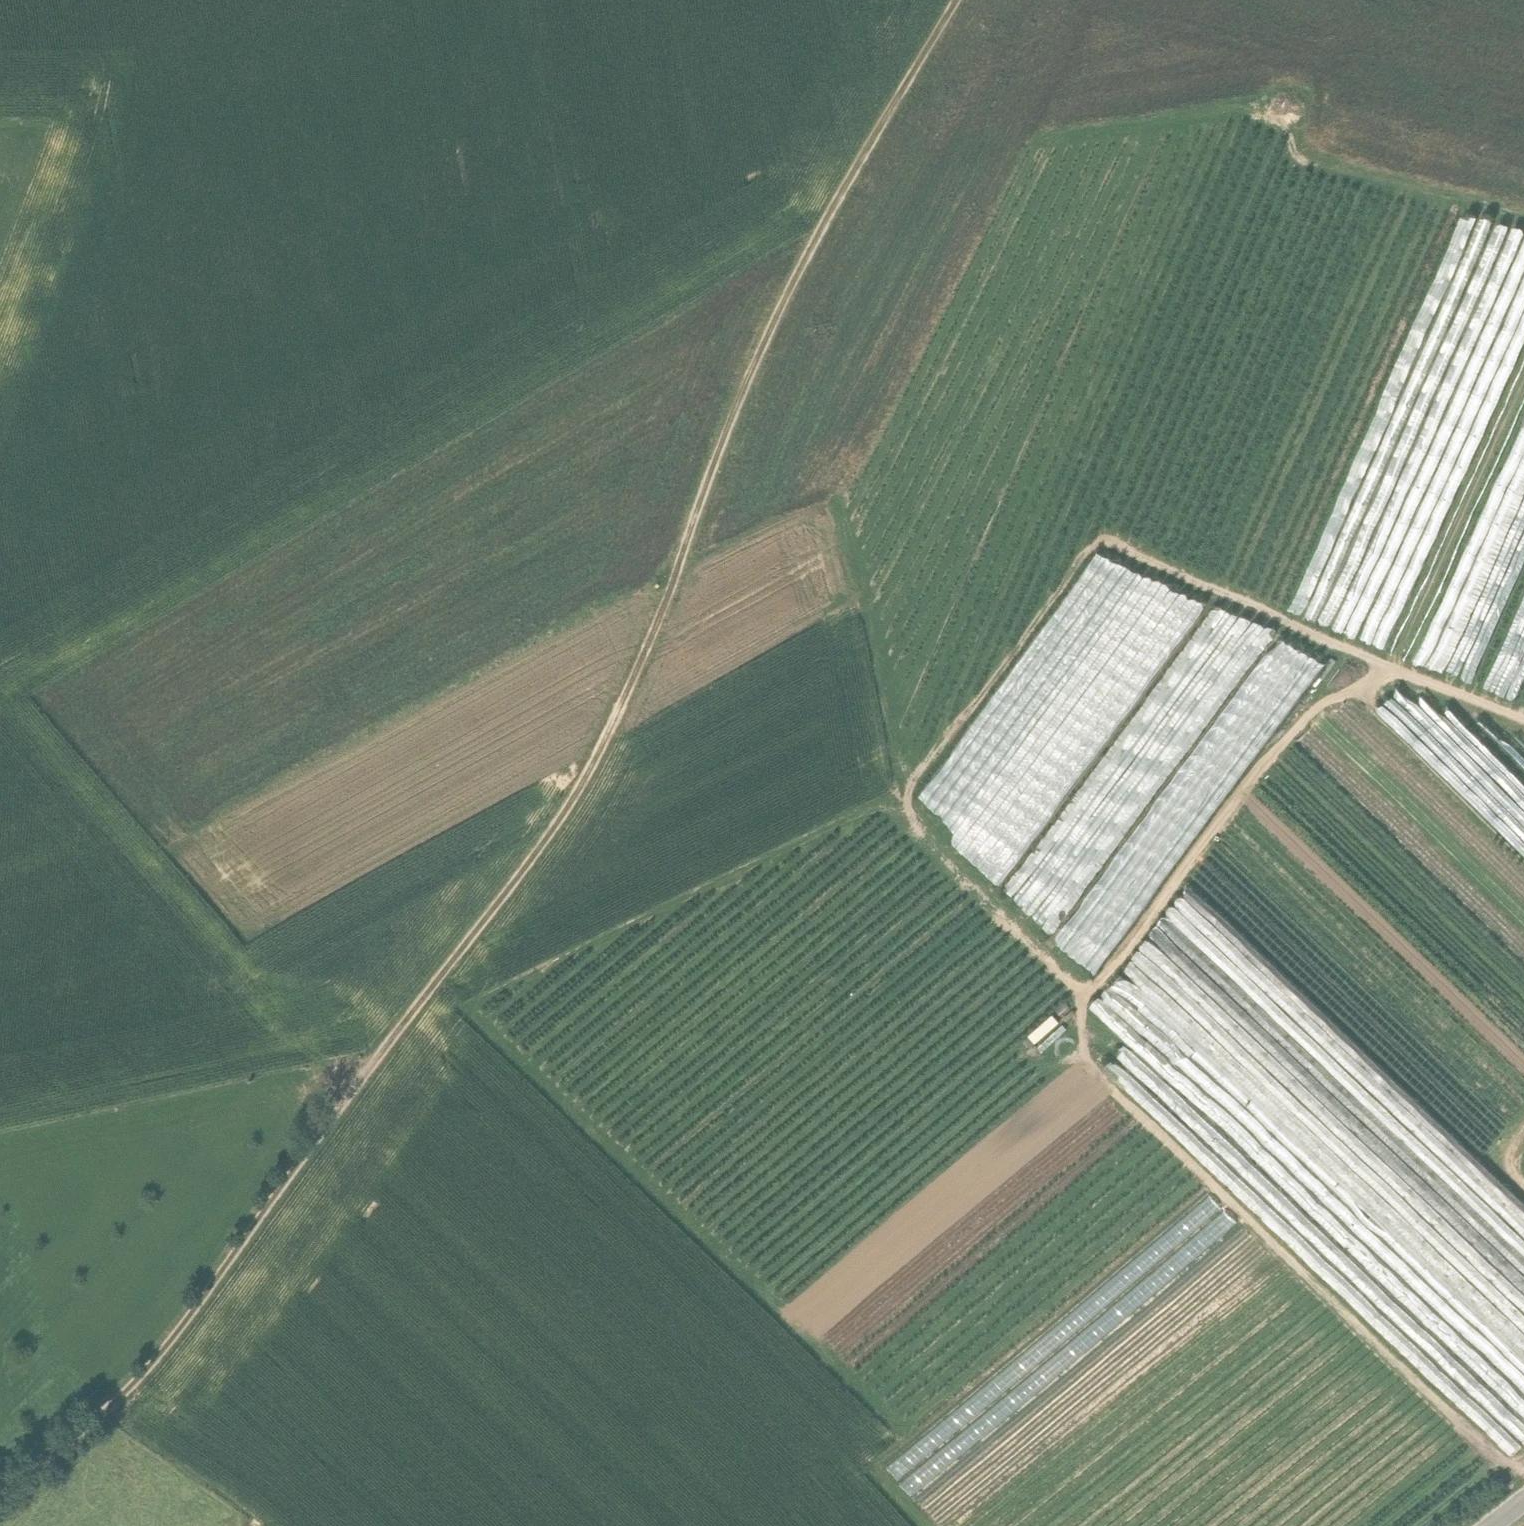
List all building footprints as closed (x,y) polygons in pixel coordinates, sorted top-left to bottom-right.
[(1488,685),(1521,695),(1523,685),(1523,657),(1498,649),(1488,685)] [(1047,1030),(1033,1050),(1042,1057),(1057,1037),(1047,1030)] [(1514,1282),(1515,1283),(1519,1298),(1513,1304),(1518,1309),(1522,1324),(1511,1319),(1509,1309),(1494,1313),(1486,1321),(1500,1318),(1496,1326),(1502,1332),(1506,1345),(1513,1352),(1523,1349),(1523,1287),(1514,1282)]
